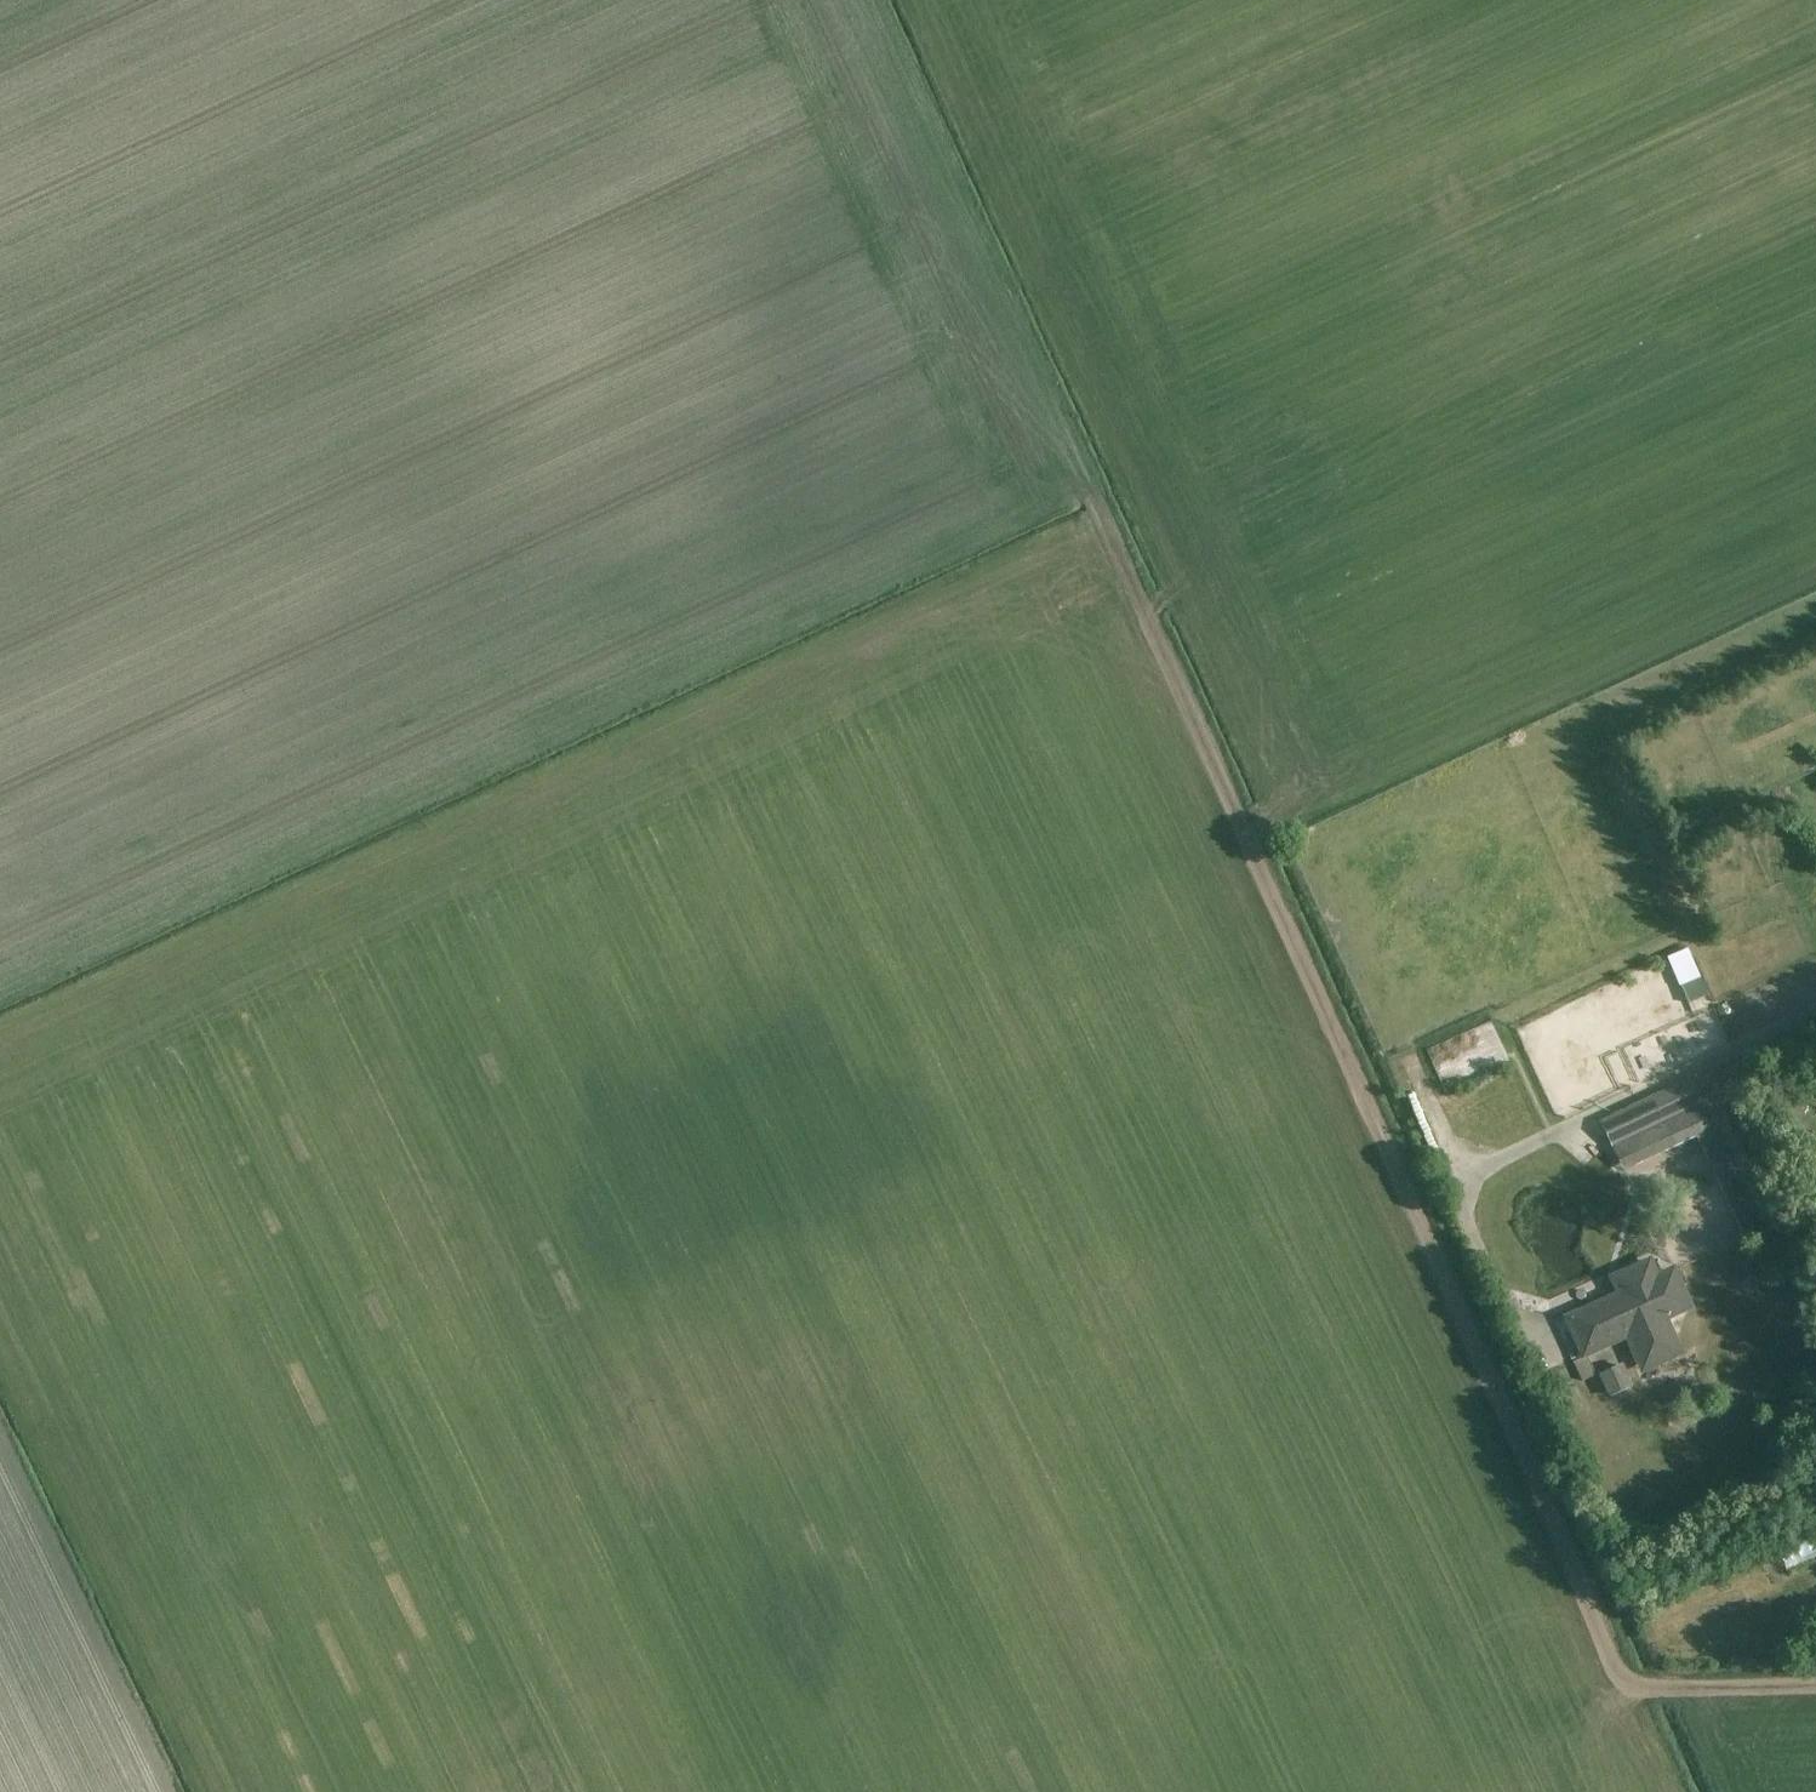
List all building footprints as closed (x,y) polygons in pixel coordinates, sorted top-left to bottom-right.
[(1444,1080),(1502,1052),(1483,1013),(1425,1041),(1444,1080)] [(1794,1223),(1719,1066),(1601,1123),(1624,1173),(1719,1128),(1770,1234),(1794,1223)] [(1644,1283),(1639,1271),(1633,1269),(1620,1275),(1618,1280),(1614,1282),(1622,1299),(1605,1307),(1602,1302),(1566,1318),(1583,1355),(1627,1335),(1637,1358),(1654,1350),(1660,1362),(1680,1353),(1664,1318),(1685,1309),(1687,1303),(1681,1290),(1676,1288),(1664,1293),(1656,1277),(1644,1283)] [(1599,1278),(1549,1299),(1556,1315),(1606,1294),(1599,1278)] [(1815,1540),(1815,1522),(1799,1528),(1805,1544),(1815,1540)]
